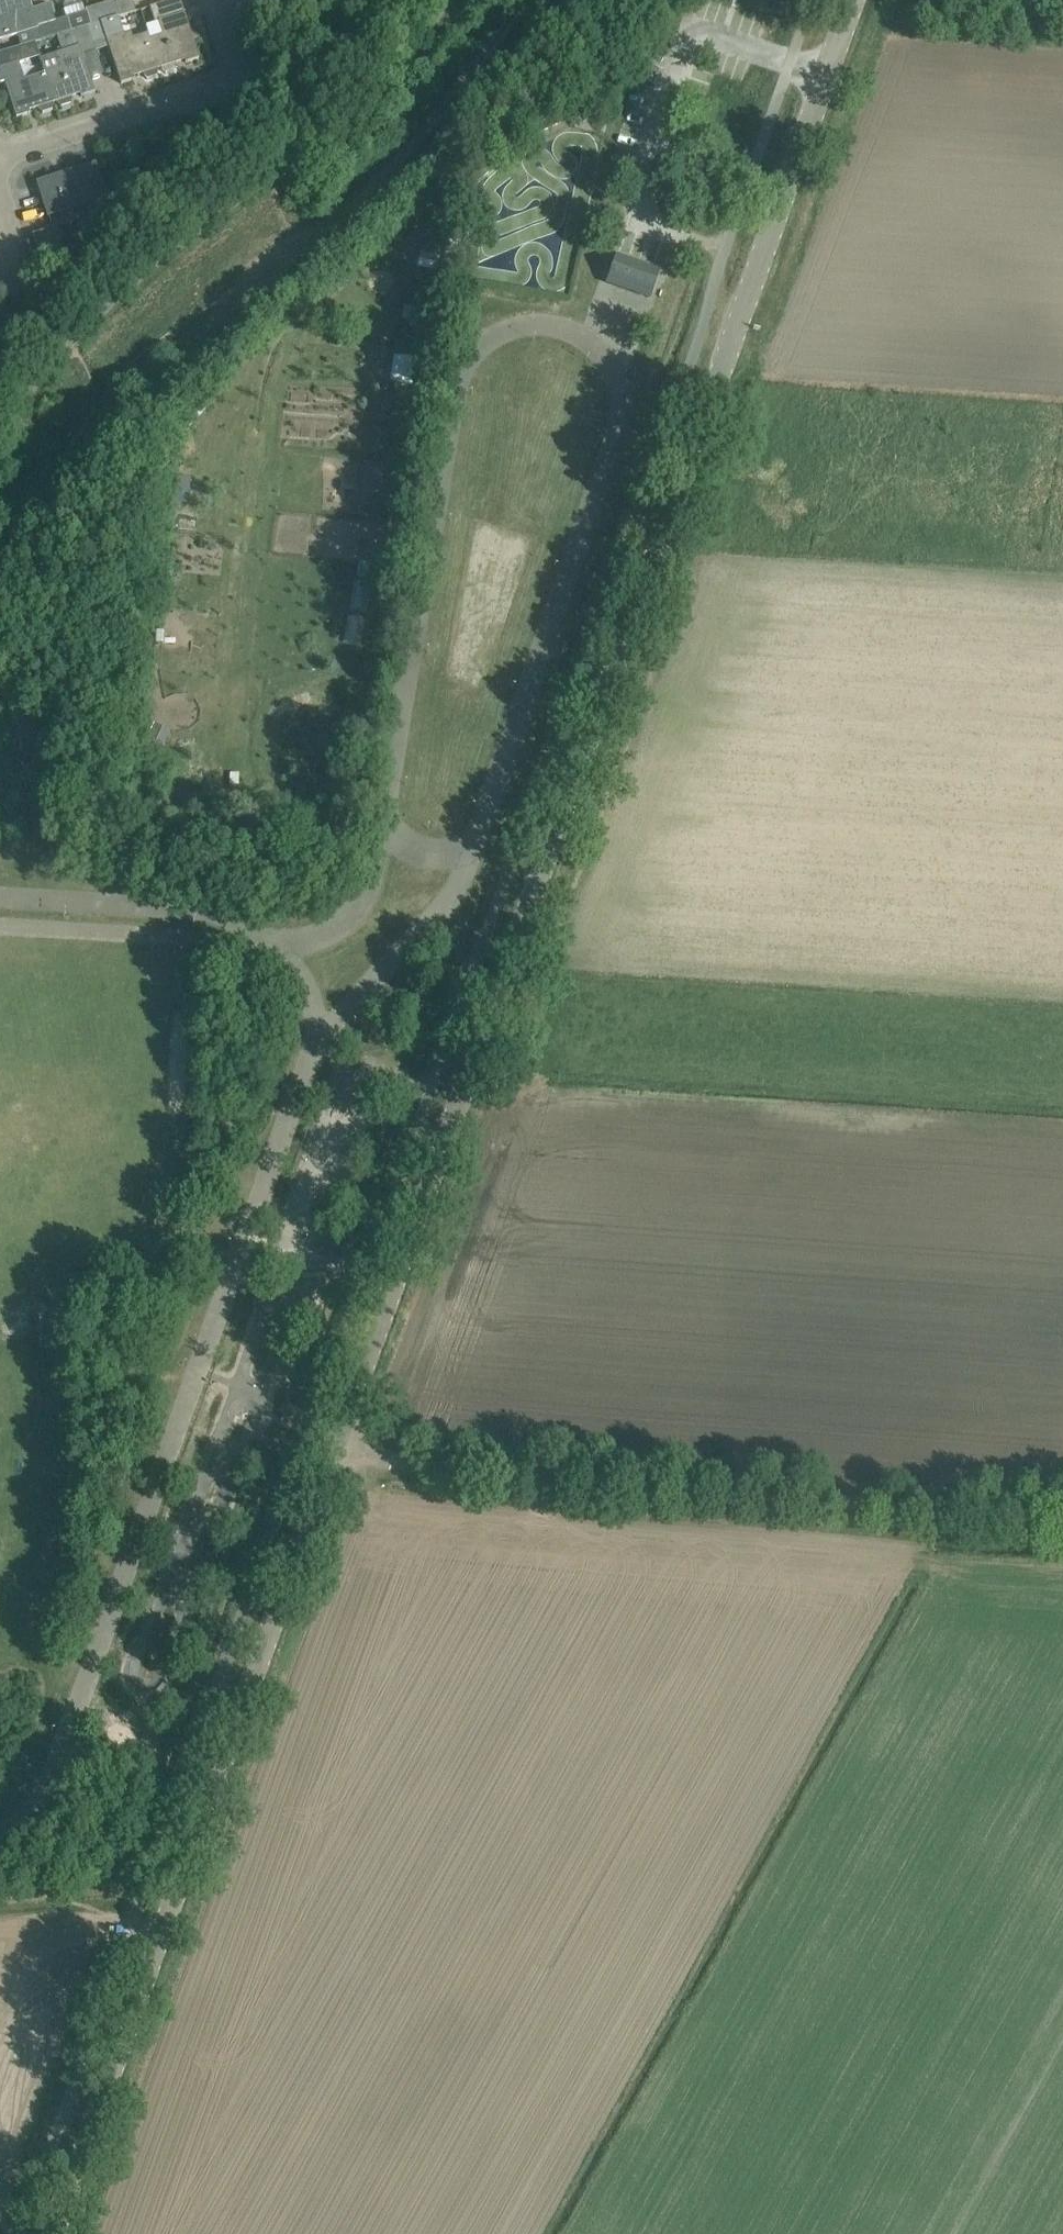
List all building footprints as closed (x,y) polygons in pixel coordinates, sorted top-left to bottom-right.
[(56,36),(88,26),(84,13),(55,22),(50,6),(32,12),(28,0),(0,0),(0,40),(36,29),(40,41),(56,36)] [(158,69),(159,69),(165,74),(175,71),(176,63),(184,61),(185,63),(198,59),(179,0),(175,0),(149,8),(154,23),(156,22),(161,36),(149,40),(158,69)] [(112,2),(84,11),(85,13),(84,13),(88,26),(117,17),(113,3),(112,2)] [(123,37),(117,17),(88,26),(96,51),(108,47),(120,84),(133,80),(132,78),(141,75),(146,80),(156,77),(157,69),(158,69),(149,40),(147,35),(132,40),(130,35),(123,37)] [(58,68),(44,73),(54,103),(55,103),(61,108),(70,105),(71,97),(79,95),(80,97),(93,93),(81,56),(96,51),(88,26),(56,36),(61,53),(54,56),(58,68)] [(54,103),(44,73),(21,80),(16,65),(38,58),(34,43),(0,53),(0,70),(3,79),(16,118),(29,114),(28,111),(37,109),(42,114),(52,111),(53,103),(54,103)] [(104,197),(94,164),(36,183),(47,217),(88,203),(92,217),(88,218),(94,237),(122,228),(112,195),(104,197)] [(435,218),(427,256),(438,258),(439,259),(447,220),(435,218)] [(30,234),(38,260),(60,253),(52,227),(30,234)] [(657,271),(616,257),(609,277),(650,292),(657,271)]
